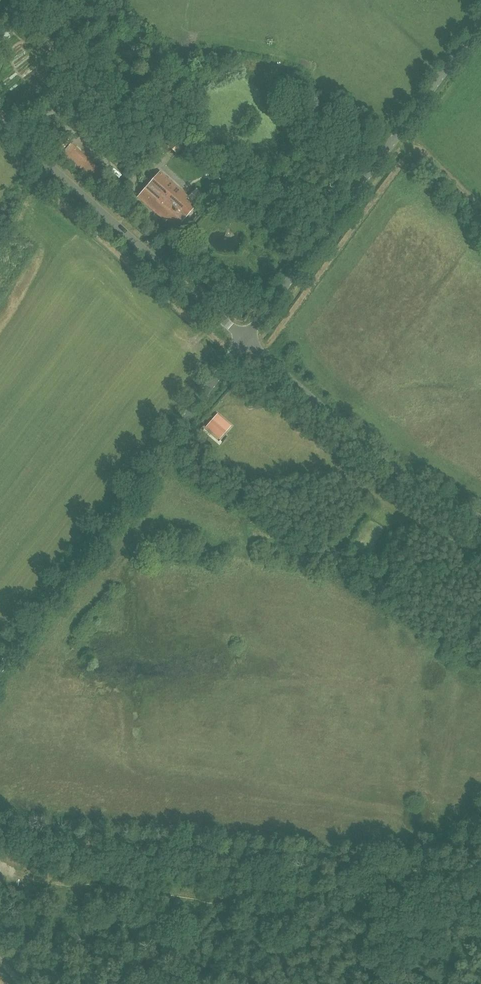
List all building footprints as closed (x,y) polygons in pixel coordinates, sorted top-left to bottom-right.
[(177,154),(189,140),(180,132),(167,145),(177,154)] [(69,145),(68,146),(61,140),(54,148),(94,184),(102,175),(69,145)] [(199,163),(200,167),(204,169),(209,168),(211,164),(209,159),(205,157),(201,159),(199,163)] [(160,172),(138,196),(152,209),(166,221),(167,219),(177,227),(195,206),(186,198),(188,196),(174,184),(160,172)] [(241,185),(232,177),(220,190),(229,198),(241,185)] [(206,427),(220,440),(232,426),(217,414),(206,427)]
